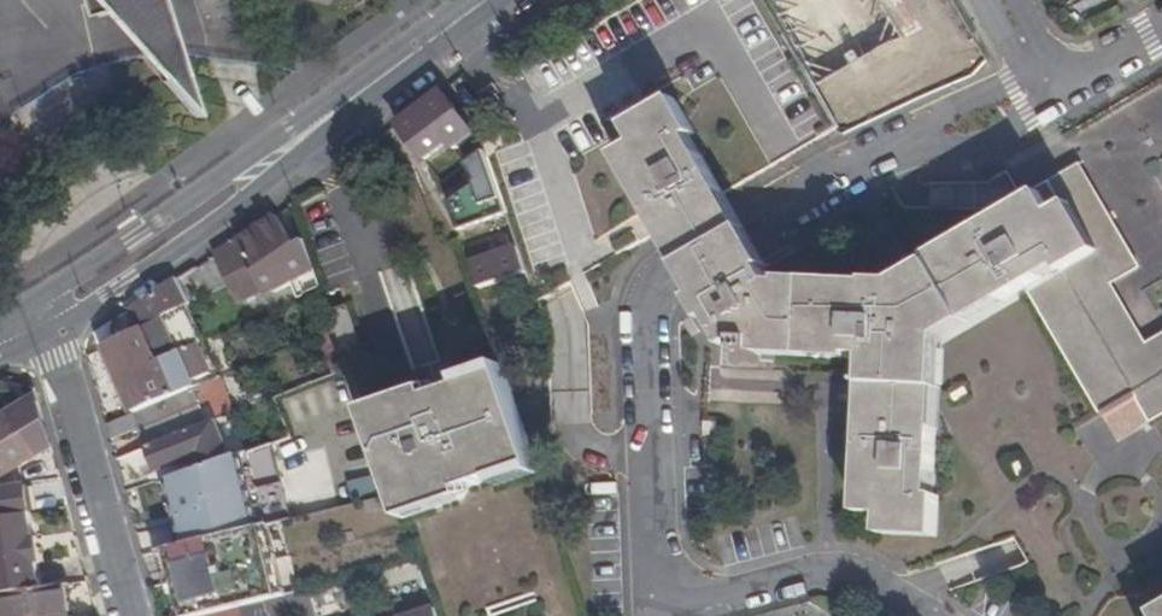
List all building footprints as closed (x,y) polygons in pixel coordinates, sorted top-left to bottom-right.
[(140,0),(91,0),(96,15),(140,0)] [(1145,344),(1109,282),(1138,265),(1080,164),(1022,197),(1024,200),(930,254),(933,260),(900,280),(874,279),(874,282),(786,279),(786,282),(775,282),(757,250),(745,230),(725,195),(826,136),(840,128),(799,58),(765,0),(643,0),(604,24),(601,19),(475,91),(506,133),(485,141),(511,230),(518,248),(524,266),(525,271),(534,306),(617,258),(660,233),(677,263),(698,298),(693,300),(705,323),(711,320),(728,350),(740,344),(739,355),(812,358),(852,359),(852,356),(867,357),(866,383),(863,383),(860,465),(858,513),(882,514),(882,534),(937,537),(939,495),(934,494),(940,336),(1028,285),(1098,407),(1100,411),(1102,411),(1105,416),(1137,397),(1152,420),(1161,414),(1161,334),(1145,344)] [(799,58),(840,128),(844,133),(866,123),(924,97),(926,96),(878,13),(822,45),(799,58)] [(186,74),(168,81),(200,115),(186,74)] [(473,133),(442,90),(399,124),(424,159),(448,141),(462,158),(472,150),(468,144),(475,139),(471,135),(473,133)] [(442,243),(459,237),(462,236),(442,182),(422,189),(442,243)] [(290,238),(278,215),(239,241),(243,247),(257,270),(264,290),(298,274),(300,276),(303,274),(316,269),(308,244),(298,250),(293,253),(285,241),(290,238)] [(298,250),(290,238),(285,241),(293,253),(298,250)] [(243,247),(239,241),(218,254),(241,308),(265,296),(264,290),(257,270),(243,247)] [(481,287),(525,271),(524,266),(518,248),(473,265),(481,287)] [(408,267),(381,276),(407,350),(383,358),(389,374),(407,368),(410,377),(442,366),(408,267)] [(322,285),(316,269),(303,274),(311,291),(322,285)] [(189,304),(178,280),(150,298),(161,318),(185,306),(189,304)] [(194,315),(189,304),(185,306),(161,318),(123,337),(106,346),(120,378),(179,352),(205,340),(194,315)] [(337,329),(345,351),(362,346),(349,308),(332,313),(337,329)] [(123,337),(115,320),(95,332),(101,348),(106,346),(123,337)] [(345,351),(337,329),(323,335),(337,374),(350,368),(345,351)] [(217,370),(205,340),(179,352),(120,378),(134,413),(194,388),(192,382),(217,370)] [(504,373),(502,365),(494,367),(447,382),(449,390),(504,373)] [(537,467),(504,373),(449,390),(484,492),(497,488),(495,480),(537,467)] [(220,377),(194,388),(134,413),(107,424),(112,438),(141,427),(148,448),(214,422),(235,413),(220,377)] [(449,390),(447,382),(406,395),(409,403),(449,390)] [(484,492),(449,390),(409,403),(410,406),(441,498),(462,491),(470,489),(472,496),(484,492)] [(409,403),(406,395),(365,409),(366,412),(368,417),(409,403)] [(11,415),(0,421),(0,480),(38,457),(52,448),(39,402),(28,404),(11,415)] [(410,406),(409,403),(368,417),(375,437),(382,457),(383,460),(395,494),(401,511),(409,508),(441,498),(410,406)] [(148,448),(118,459),(122,471),(152,460),(156,472),(200,456),(203,466),(228,458),(214,422),(148,448)] [(362,441),(368,460),(382,457),(375,437),(362,441)] [(231,457),(243,493),(293,480),(280,440),(231,457)] [(357,503),(395,494),(383,460),(348,469),(354,493),(357,503)] [(539,474),(537,467),(495,480),(497,488),(539,474)] [(293,480),(243,493),(248,508),(297,492),(293,480)] [(30,513),(31,513),(27,487),(0,492),(0,518),(30,513)] [(441,498),(444,505),(472,496),(470,489),(462,491),(441,498)] [(403,518),(444,505),(441,498),(409,508),(401,511),(403,518)] [(0,518),(0,595),(43,588),(38,563),(43,562),(39,537),(34,537),(30,513),(0,518)] [(272,524),(264,526),(283,596),(290,594),(272,524)] [(169,549),(187,615),(201,615),(242,606),(262,601),(276,598),(283,596),(264,526),(169,549)] [(169,529),(141,533),(144,550),(172,546),(169,529)] [(161,552),(166,571),(178,615),(187,615),(169,549),(161,552)] [(67,584),(43,588),(0,595),(0,615),(71,615),(67,584)] [(288,615),(316,609),(311,589),(290,594),(283,596),(276,598),(278,609),(286,607),(288,615)] [(244,615),(265,615),(262,601),(242,606),(244,615)] [(242,606),(201,615),(244,615),(242,606)]
